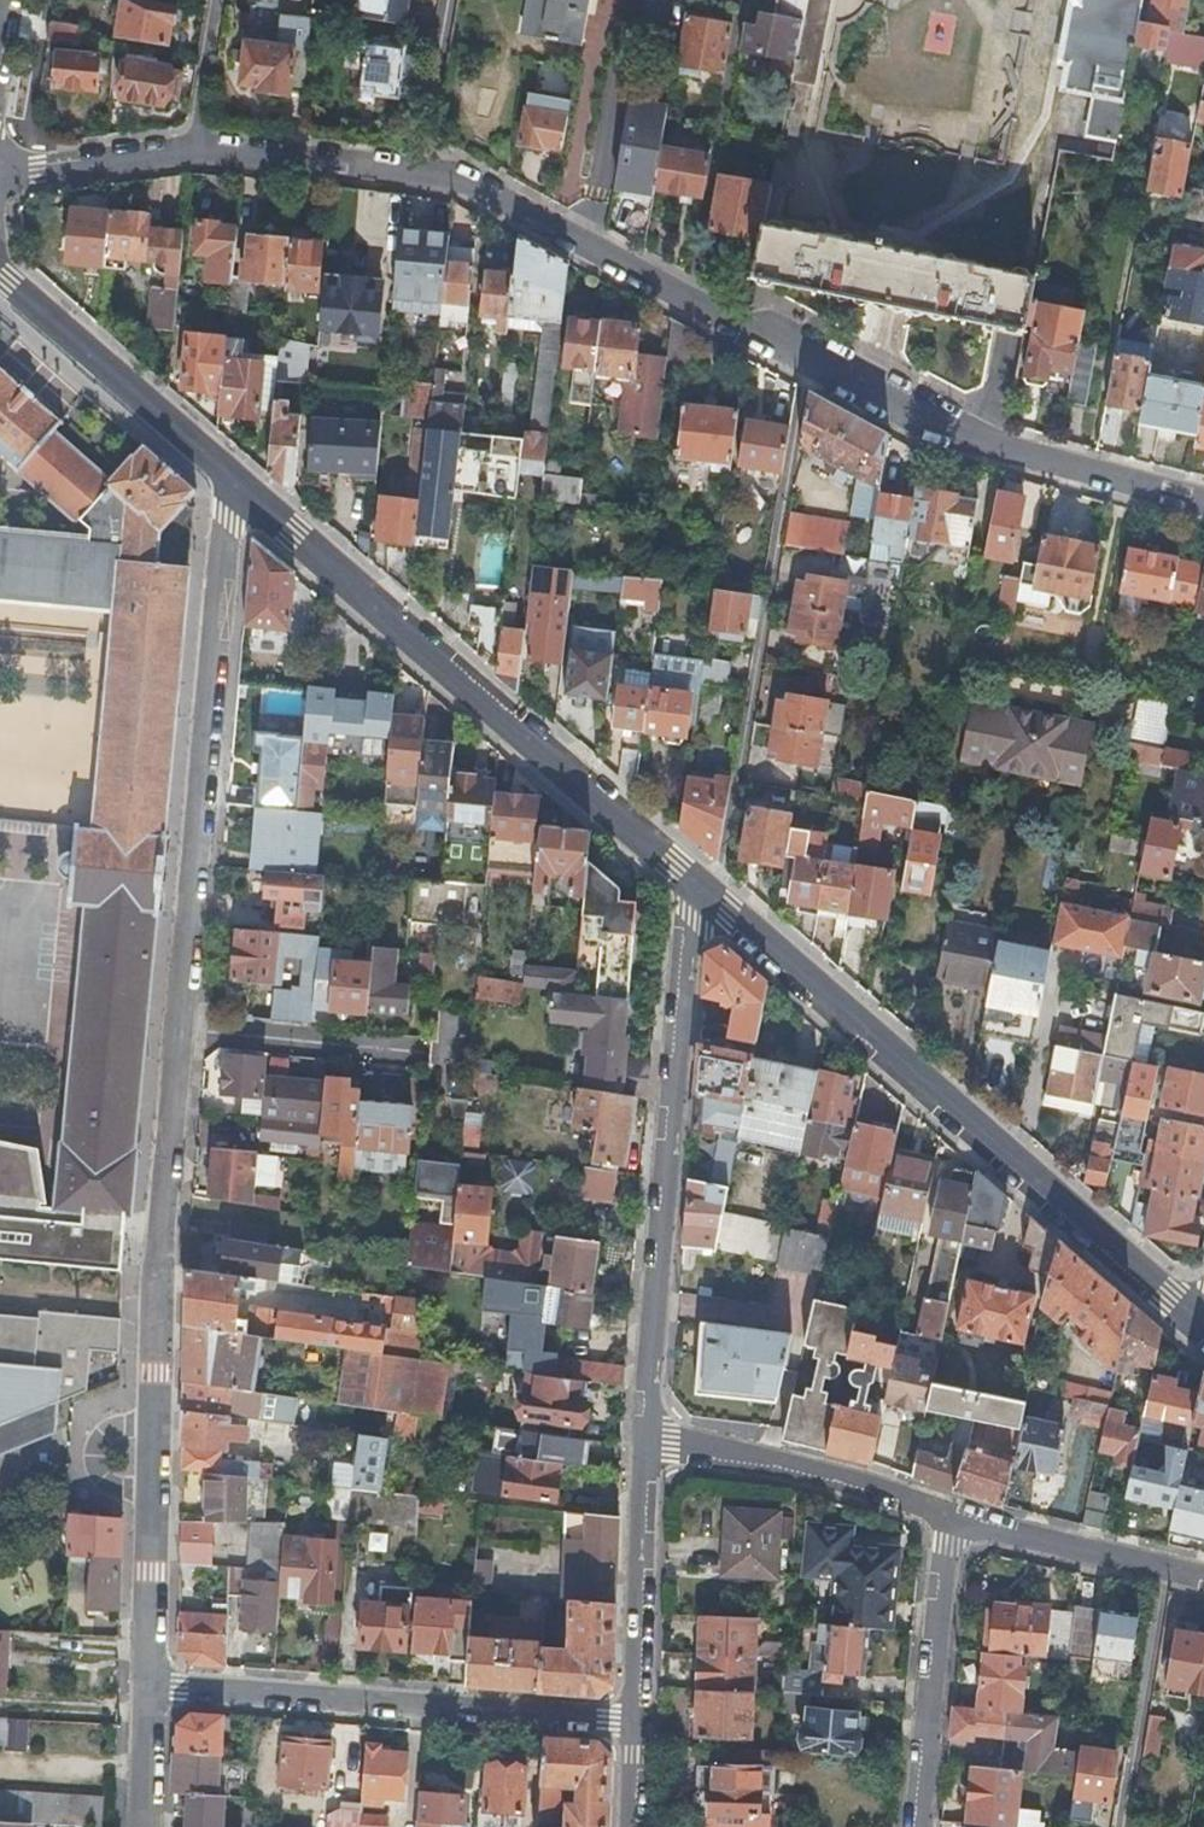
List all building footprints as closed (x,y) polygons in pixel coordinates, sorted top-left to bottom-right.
[(149,0),(119,0),(113,33),(166,41),(170,20),(171,20),(174,4),(149,0)] [(401,22),(405,0),(360,0),(357,15),(362,15),(401,22)] [(521,29),(581,40),(587,8),(592,9),(594,0),(526,0),(521,29)] [(801,16),(790,73),(778,134),(770,177),(786,180),(807,72),(809,71),(823,0),(804,0),(801,16)] [(772,10),(801,16),(804,0),(774,0),(772,10)] [(1132,41),(1140,0),(1078,0),(1076,0),(1070,0),(1059,58),(1067,60),(1062,84),(1095,91),(1087,133),(1114,138),(1132,41)] [(1132,41),(1165,47),(1168,28),(1182,30),(1188,0),(1140,0),(1132,41)] [(359,30),(362,15),(357,15),(336,11),(336,10),(318,7),(315,23),(359,30)] [(714,13),(684,8),(675,59),(675,61),(722,69),(730,21),(713,19),(714,13)] [(772,10),(761,8),(759,20),(745,18),(740,45),(777,52),(773,69),(790,73),(801,16),(772,10)] [(78,23),(45,18),(42,37),(51,38),(75,42),(78,23)] [(1165,47),(1163,57),(1203,64),(1203,35),(1182,30),(1168,28),(1165,47)] [(74,51),(75,42),(51,38),(50,49),(74,51)] [(287,89),(301,90),(305,45),(243,38),(238,80),(263,83),(262,88),(272,90),(271,95),(283,97),(283,91),(287,91),(287,89)] [(403,45),(366,39),(360,84),(373,86),(372,90),(396,94),(408,96),(410,83),(414,59),(416,48),(403,45)] [(110,48),(109,54),(123,56),(124,50),(110,48)] [(49,60),(47,84),(95,88),(97,53),(74,51),(50,49),(49,60)] [(151,60),(152,55),(124,50),(123,56),(117,96),(162,103),(163,95),(173,96),(178,68),(168,66),(168,63),(151,60)] [(39,60),(35,83),(47,84),(49,60),(39,60)] [(541,143),(559,146),(568,98),(526,91),(517,140),(540,144),(541,143)] [(630,96),(629,102),(666,109),(667,103),(630,96)] [(1200,97),(1195,119),(1203,120),(1203,98),(1200,97)] [(629,102),(615,179),(652,186),(652,185),(660,142),(666,109),(629,102)] [(1190,147),(1191,142),(1157,135),(1148,185),(1181,192),(1183,183),(1190,147)] [(660,142),(652,185),(700,193),(707,151),(660,142)] [(496,166),(503,170),(506,164),(499,161),(496,166)] [(758,234),(761,218),(769,181),(716,171),(706,225),(758,234)] [(615,179),(614,185),(651,192),(652,186),(615,179)] [(1203,186),(1183,183),(1181,192),(1180,197),(1200,201),(1203,186)] [(63,260),(101,264),(107,211),(69,208),(63,260)] [(107,211),(101,264),(122,267),(123,257),(149,259),(149,260),(149,261),(149,262),(150,263),(150,264),(150,265),(150,266),(151,266),(151,267),(152,268),(152,269),(153,269),(153,270),(154,270),(154,271),(155,271),(155,272),(156,272),(157,272),(157,273),(158,273),(159,274),(160,274),(161,274),(164,274),(175,275),(179,232),(154,229),(153,229),(153,232),(144,231),(145,219),(146,215),(107,211)] [(216,224),(224,224),(225,215),(214,214),(214,221),(216,221),(216,224)] [(1025,323),(1029,301),(1035,273),(761,218),(758,234),(751,274),(880,300),(1024,329),(1025,323)] [(156,220),(145,219),(144,231),(153,232),(153,229),(154,229),(156,220)] [(230,277),(235,226),(224,224),(216,224),(216,221),(214,221),(198,219),(195,252),(210,253),(208,277),(229,279),(230,277)] [(283,283),(283,286),(315,289),(319,242),(305,241),(306,230),(288,228),(287,239),(283,283)] [(438,311),(446,246),(447,233),(394,229),(388,308),(438,311)] [(1168,263),(1203,269),(1203,245),(1180,241),(1181,233),(1174,232),(1168,263)] [(245,279),(283,283),(287,239),(247,235),(244,259),(247,259),(245,279)] [(567,262),(516,235),(512,274),(507,326),(533,329),(532,337),(539,338),(557,341),(567,262)] [(438,311),(437,324),(443,325),(444,317),(465,320),(472,250),(446,246),(438,311)] [(193,275),(208,277),(210,253),(195,252),(193,275)] [(1203,323),(1203,269),(1168,263),(1164,283),(1184,287),(1182,299),(1162,295),(1158,314),(1203,323)] [(507,326),(512,274),(485,271),(482,312),(497,314),(496,330),(507,331),(507,326)] [(164,274),(163,288),(174,289),(175,275),(164,274)] [(321,282),(317,327),(352,331),(352,338),(373,340),(373,333),(375,333),(379,290),(364,289),(365,278),(340,276),(339,283),(321,282)] [(226,309),(243,310),(245,279),(230,277),(229,279),(229,281),(226,309)] [(146,329),(170,331),(172,304),(173,300),(174,289),(163,288),(150,287),(146,329)] [(1070,371),(1078,331),(1062,328),(1066,308),(1029,301),(1025,323),(1031,324),(1021,375),(1025,381),(1039,384),(1045,381),(1048,367),(1070,371)] [(1158,314),(1152,342),(1140,406),(1138,419),(1159,423),(1158,431),(1174,434),(1175,427),(1196,430),(1203,387),(1203,323),(1158,314)] [(560,364),(593,369),(598,320),(566,315),(560,364)] [(688,327),(670,317),(665,359),(664,367),(683,369),(688,327)] [(593,369),(592,376),(623,380),(616,430),(656,435),(657,433),(660,400),(664,367),(665,359),(632,354),(636,325),(598,320),(593,369)] [(218,392),(224,335),(186,331),(180,388),(218,392)] [(1071,400),(1084,333),(1078,331),(1070,371),(1065,399),(1071,400)] [(1097,336),(1084,333),(1071,400),(1085,403),(1097,336)] [(270,420),(273,391),(276,356),(241,351),(242,337),(224,335),(218,392),(216,412),(230,414),(230,415),(256,418),(270,420)] [(1104,399),(1140,406),(1152,342),(1116,335),(1104,399)] [(279,392),(285,338),(278,337),(276,356),(273,391),(279,392)] [(527,433),(546,435),(557,341),(539,338),(527,433)] [(503,366),(498,421),(509,423),(516,368),(503,366)] [(57,1204),(62,1205),(61,1218),(0,1212),(0,1253),(129,1265),(129,1259),(127,1226),(129,1212),(131,1212),(132,1209),(133,1209),(133,1206),(132,1205),(137,1152),(138,1152),(138,1148),(134,1148),(137,1103),(140,1103),(140,1100),(138,1100),(142,1055),(144,1055),(144,1052),(142,1052),(146,1006),(148,1007),(149,1004),(146,1003),(151,958),(153,958),(153,955),(151,955),(155,910),(161,910),(161,907),(159,907),(165,836),(167,836),(168,832),(162,832),(166,787),(168,787),(168,783),(166,783),(171,738),(172,738),(172,735),(171,734),(175,690),(176,690),(176,687),(175,687),(179,642),(180,642),(181,639),(180,639),(184,593),(185,594),(185,591),(184,590),(186,571),(187,571),(187,569),(186,568),(186,566),(183,566),(182,568),(156,566),(159,530),(184,500),(192,506),(193,489),(192,487),(192,486),(191,484),(190,486),(175,473),(176,472),(173,469),(172,470),(159,459),(161,458),(158,455),(157,457),(143,444),(144,443),(140,442),(131,453),(129,452),(105,480),(49,430),(57,421),(58,422),(60,420),(59,419),(61,417),(58,415),(56,417),(33,396),(35,394),(32,392),(31,394),(19,384),(21,383),(18,380),(17,382),(0,367),(0,453),(74,517),(75,516),(87,526),(86,537),(81,603),(114,606),(111,636),(113,636),(109,681),(107,681),(106,684),(108,684),(104,730),(102,730),(102,732),(104,733),(96,826),(78,824),(79,822),(75,821),(75,824),(72,824),(72,826),(74,827),(72,848),(71,848),(68,848),(66,848),(64,849),(61,851),(60,853),(58,854),(57,857),(56,859),(56,862),(56,864),(56,867),(57,869),(59,871),(60,873),(62,874),(65,876),(67,876),(69,877),(68,898),(66,898),(65,900),(89,902),(80,997),(78,997),(78,1001),(80,1001),(76,1045),(74,1045),(74,1048),(76,1049),(72,1094),(70,1093),(70,1097),(71,1097),(68,1142),(63,1141),(63,1146),(64,1146),(60,1197),(57,1197),(57,1204)] [(431,375),(430,383),(426,417),(425,424),(458,428),(460,429),(463,404),(441,401),(443,384),(438,383),(439,376),(431,375)] [(402,380),(398,414),(414,416),(426,417),(430,383),(402,380)] [(1196,430),(1194,441),(1203,442),(1203,387),(1196,430)] [(849,412),(808,389),(798,444),(825,459),(822,466),(832,472),(830,475),(841,482),(847,471),(857,476),(851,514),(873,517),(878,483),(886,433),(849,412)] [(265,471),(282,485),(291,485),(298,413),(286,412),(287,399),(279,398),(279,392),(273,391),(270,420),(265,471)] [(735,416),(736,408),(681,400),(673,456),(728,464),(735,416)] [(788,425),(735,416),(728,464),(780,472),(788,425)] [(380,426),(308,420),(304,464),(352,468),(351,476),(374,478),(380,426)] [(404,495),(416,497),(425,424),(413,423),(404,495)] [(416,497),(412,531),(426,533),(445,535),(452,485),(514,493),(515,489),(517,470),(521,436),(496,433),(491,432),(489,449),(456,445),(458,428),(425,424),(416,497)] [(521,436),(517,470),(542,472),(546,435),(527,433),(521,432),(521,436)] [(542,472),(539,495),(578,500),(580,477),(542,472)] [(727,472),(725,491),(735,493),(738,474),(727,472)] [(915,475),(912,496),(902,562),(919,565),(929,554),(965,561),(977,498),(928,489),(930,478),(915,475)] [(878,483),(873,517),(866,559),(886,562),(887,559),(902,562),(912,496),(898,494),(899,487),(878,483)] [(1021,496),(994,491),(983,554),(1010,558),(1021,496)] [(416,497),(404,495),(377,492),(371,536),(411,541),(411,539),(412,534),(412,531),(416,497)] [(790,509),(785,542),(845,552),(850,519),(790,509)] [(81,603),(86,537),(0,527),(0,594),(81,603)] [(357,543),(366,551),(369,530),(359,529),(357,543)] [(426,533),(412,531),(412,534),(411,539),(425,541),(426,533)] [(249,535),(242,624),(286,628),(291,569),(249,535)] [(1080,613),(1089,605),(1091,595),(1088,594),(1097,546),(1042,536),(1037,564),(1021,561),(1018,577),(1017,584),(1059,592),(1059,599),(1066,610),(1080,613)] [(1127,545),(1118,591),(1170,602),(1170,599),(1193,604),(1201,563),(1178,558),(1178,556),(1127,545)] [(886,562),(866,559),(863,578),(859,603),(894,608),(902,562),(887,559),(886,562)] [(526,655),(561,660),(572,570),(531,565),(523,620),(531,621),(526,655)] [(1012,612),(1017,584),(1018,577),(1002,573),(995,609),(1012,612)] [(660,577),(621,574),(618,598),(657,603),(657,599),(660,577)] [(798,581),(794,605),(857,615),(859,603),(863,578),(845,575),(844,581),(808,574),(806,582),(798,581)] [(760,595),(712,587),(709,609),(706,625),(718,627),(716,635),(741,639),(742,634),(745,613),(756,615),(760,595)] [(500,609),(494,667),(493,673),(515,691),(516,687),(523,629),(509,627),(513,604),(501,603),(500,609)] [(857,615),(794,605),(790,629),(798,630),(797,637),(852,646),(857,615)] [(477,653),(494,667),(500,609),(470,606),(467,626),(479,627),(477,653)] [(753,635),(756,615),(745,613),(742,634),(753,635)] [(563,693),(605,699),(611,651),(569,645),(563,693)] [(646,686),(641,728),(657,731),(661,738),(675,741),(683,734),(689,691),(697,692),(698,680),(701,663),(701,661),(650,654),(646,686)] [(698,680),(719,683),(726,684),(730,661),(710,658),(709,664),(701,663),(698,680)] [(697,692),(693,716),(713,719),(719,683),(698,680),(697,692)] [(391,692),(305,682),(301,730),(301,740),(296,807),(308,808),(310,784),(322,785),(324,749),(387,755),(388,738),(388,734),(390,714),(390,706),(391,692)] [(619,747),(638,750),(641,728),(646,686),(616,682),(610,725),(622,726),(619,747)] [(778,699),(774,723),(820,731),(838,734),(843,702),(787,693),(786,700),(778,699)] [(1131,738),(1165,740),(1168,701),(1134,699),(1131,738)] [(1004,719),(1007,707),(971,700),(969,712),(1004,719)] [(1063,718),(1007,707),(1004,719),(969,712),(960,757),(996,763),(996,765),(1052,776),(1054,768),(1079,773),(1089,720),(1064,715),(1063,718)] [(383,802),(416,805),(416,803),(421,740),(422,717),(390,714),(388,734),(388,738),(387,755),(383,802)] [(820,731),(774,723),(768,755),(813,762),(820,731)] [(229,772),(227,802),(265,805),(296,807),(301,740),(301,730),(278,728),(274,775),(229,772)] [(421,740),(416,803),(447,805),(450,767),(452,742),(421,740)] [(1161,762),(1164,747),(1130,740),(1127,755),(1161,762)] [(1197,753),(1164,747),(1161,762),(1182,767),(1194,770),(1197,753)] [(636,775),(639,750),(620,748),(617,773),(636,775)] [(447,805),(442,861),(487,865),(493,791),(494,779),(485,778),(486,771),(450,767),(447,805)] [(1194,770),(1182,767),(1171,814),(1176,815),(1203,821),(1203,772),(1194,770)] [(714,774),(730,777),(731,770),(715,768),(714,774)] [(1077,780),(1079,773),(1054,768),(1052,776),(1077,780)] [(685,770),(677,826),(715,857),(717,853),(730,777),(714,774),(685,770)] [(866,789),(898,796),(901,779),(868,773),(867,784),(866,789)] [(831,777),(828,795),(832,796),(864,802),(866,789),(867,784),(831,777)] [(883,820),(912,826),(917,799),(898,796),(866,789),(864,802),(857,847),(877,850),(883,820)] [(487,865),(487,867),(534,871),(537,836),(532,836),(535,795),(493,791),(487,865)] [(265,805),(259,867),(266,868),(307,871),(314,871),(320,809),(308,808),(296,807),(265,805)] [(749,805),(740,857),(779,863),(787,812),(749,805)] [(1146,840),(1143,855),(1140,868),(1170,874),(1180,822),(1174,821),(1176,815),(1171,814),(1152,810),(1146,840)] [(911,832),(902,886),(928,890),(940,823),(925,820),(922,834),(911,832)] [(537,836),(534,871),(532,890),(548,891),(550,874),(554,870),(565,871),(569,877),(567,893),(583,895),(587,859),(590,830),(538,825),(537,836)] [(786,852),(780,887),(788,889),(786,900),(798,902),(797,910),(815,913),(825,842),(826,839),(807,836),(808,829),(790,825),(786,852)] [(1073,830),(1060,827),(1058,840),(1071,842),(1073,830)] [(1113,834),(1109,848),(1143,855),(1146,840),(1113,834)] [(825,842),(815,913),(845,919),(854,864),(857,847),(825,842)] [(587,859),(583,895),(579,943),(600,946),(596,994),(624,996),(626,997),(633,913),(626,912),(627,897),(617,896),(617,890),(617,886),(617,885),(617,884),(616,884),(607,882),(607,876),(605,876),(605,879),(586,877),(588,860),(587,859)] [(607,876),(588,860),(586,877),(605,879),(605,876),(607,876)] [(1064,876),(1080,879),(1100,883),(1104,868),(1067,860),(1064,876)] [(441,879),(438,912),(461,914),(465,879),(486,880),(487,867),(487,865),(442,861),(441,877),(441,879)] [(845,919),(882,925),(884,916),(891,870),(854,864),(845,919)] [(307,871),(266,868),(263,896),(276,898),(274,923),(302,925),(307,871)] [(616,884),(607,876),(607,882),(616,884)] [(1064,876),(1060,900),(1074,903),(1080,879),(1064,876)] [(410,877),(407,917),(435,919),(436,912),(438,912),(441,879),(410,877)] [(1146,893),(1135,891),(1134,899),(1125,942),(1156,949),(1161,924),(1170,926),(1174,907),(1144,901),(1146,893)] [(1125,942),(1134,899),(1124,897),(1120,912),(1088,905),(1074,903),(1060,900),(1051,943),(1079,949),(1122,957),(1125,942)] [(947,914),(935,976),(989,987),(998,938),(1000,925),(947,914)] [(318,932),(237,926),(234,978),(281,981),(283,951),(305,952),(303,985),(295,984),(294,989),(276,988),(273,1020),(311,1023),(312,1004),(316,956),(318,932)] [(989,987),(986,1000),(1038,1010),(1050,948),(998,938),(989,987)] [(372,960),(368,1008),(407,1009),(410,981),(395,979),(397,952),(405,953),(405,944),(373,941),(372,960)] [(1122,957),(1152,965),(1148,988),(1199,999),(1203,977),(1203,959),(1156,949),(1125,942),(1122,957)] [(332,1005),(368,1008),(372,960),(352,959),(353,947),(336,945),(335,957),(332,1005)] [(756,1038),(767,982),(724,945),(707,952),(704,992),(720,996),(719,1002),(734,1005),(730,1027),(729,1032),(742,1035),(756,1038)] [(419,982),(432,983),(435,949),(422,947),(419,982)] [(316,956),(312,1004),(332,1005),(335,957),(316,956)] [(1112,976),(1118,977),(1121,961),(1115,960),(1112,976)] [(524,979),(523,983),(551,986),(549,1008),(552,1008),(551,1018),(592,1023),(591,1029),(587,1029),(587,1033),(584,1036),(583,1045),(585,1048),(584,1053),(588,1054),(584,1086),(634,1094),(646,1096),(649,1058),(623,1056),(625,1032),(620,1032),(624,996),(596,994),(574,992),(576,967),(525,961),(524,979)] [(478,972),(476,995),(522,1002),(523,983),(524,979),(478,972)] [(1110,1018),(1103,1053),(1133,1059),(1148,1062),(1153,1039),(1138,1036),(1141,1021),(1156,1024),(1199,1032),(1203,1011),(1186,1008),(1187,1007),(1115,991),(1114,1000),(1110,1018)] [(1110,1018),(1114,1000),(1086,994),(1081,1013),(1110,1018)] [(233,1000),(232,1016),(247,1017),(248,1002),(233,1000)] [(1153,1039),(1156,1024),(1141,1021),(1138,1036),(1153,1039)] [(753,1051),(756,1038),(742,1035),(740,1048),(753,1051)] [(1044,1100),(1092,1110),(1094,1099),(1098,1077),(1103,1053),(1083,1049),(1083,1046),(1080,1045),(1081,1042),(1074,1040),(1072,1046),(1056,1043),(1052,1061),(1050,1070),(1044,1100)] [(743,1100),(752,1055),(699,1044),(696,1090),(743,1100)] [(262,1113),(264,1094),(261,1093),(264,1055),(226,1052),(223,1090),(245,1091),(243,1111),(251,1112),(262,1113)] [(1115,1080),(1111,1103),(1122,1105),(1130,1071),(1133,1059),(1103,1053),(1098,1077),(1115,1080)] [(800,1147),(817,1068),(752,1055),(743,1100),(737,1134),(800,1147)] [(1169,1066),(1162,1102),(1203,1111),(1203,1073),(1169,1066)] [(846,1153),(853,1123),(844,1121),(846,1112),(851,1113),(854,1098),(849,1097),(853,1075),(817,1068),(800,1147),(800,1150),(818,1153),(824,1148),(846,1153)] [(1106,1182),(1104,1191),(1130,1195),(1138,1158),(1121,1155),(1122,1150),(1125,1150),(1127,1138),(1123,1137),(1128,1115),(1146,1118),(1148,1111),(1154,1076),(1130,1071),(1122,1105),(1119,1122),(1106,1182)] [(350,1075),(327,1073),(327,1079),(325,1099),(324,1117),(322,1137),(345,1140),(358,1142),(360,1116),(362,1094),(362,1086),(349,1085),(350,1075)] [(325,1099),(327,1079),(268,1074),(267,1094),(264,1094),(262,1113),(265,1113),(267,1113),(324,1117),(325,1099)] [(1098,1077),(1094,1099),(1111,1103),(1115,1080),(1098,1077)] [(584,1086),(581,1085),(575,1125),(598,1129),(594,1158),(625,1162),(634,1094),(584,1086)] [(737,1134),(743,1100),(696,1090),(693,1126),(717,1130),(708,1181),(727,1184),(737,1134)] [(412,1098),(362,1094),(360,1116),(358,1142),(405,1146),(408,1146),(410,1127),(411,1106),(412,1098)] [(422,1106),(411,1106),(410,1127),(421,1128),(422,1106)] [(322,1137),(324,1117),(267,1113),(265,1113),(264,1131),(264,1136),(273,1137),(272,1145),(293,1147),(294,1139),(312,1141),(310,1153),(321,1154),(322,1137)] [(1203,1155),(1203,1123),(1164,1115),(1157,1151),(1203,1160),(1203,1155)] [(1087,1178),(1106,1182),(1119,1122),(1100,1117),(1087,1178)] [(883,1195),(893,1148),(897,1129),(854,1120),(853,1123),(846,1153),(839,1186),(883,1195)] [(358,1144),(358,1142),(345,1140),(343,1175),(356,1177),(357,1164),(358,1144)] [(404,1167),(405,1146),(358,1142),(358,1144),(357,1164),(404,1167)] [(256,1148),(216,1145),(211,1195),(226,1198),(279,1206),(281,1194),(253,1192),(254,1182),(277,1184),(279,1153),(256,1151),(256,1148)] [(920,1235),(936,1157),(893,1148),(883,1195),(876,1225),(920,1235)] [(1195,1195),(1203,1160),(1157,1151),(1146,1148),(1145,1152),(1139,1184),(1150,1186),(1154,1187),(1195,1195)] [(412,1232),(410,1261),(429,1264),(433,1265),(454,1268),(456,1242),(456,1238),(461,1183),(462,1160),(418,1156),(416,1188),(444,1191),(441,1220),(413,1218),(412,1232)] [(529,1161),(507,1158),(503,1162),(500,1184),(504,1188),(525,1190),(531,1187),(533,1166),(529,1161)] [(594,1164),(585,1163),(581,1196),(614,1200),(618,1169),(594,1164)] [(960,1243),(962,1237),(965,1223),(964,1223),(972,1186),(973,1186),(975,1174),(974,1171),(955,1167),(952,1169),(949,1181),(941,1179),(929,1231),(939,1233),(925,1295),(924,1296),(916,1332),(941,1337),(960,1243)] [(1000,1228),(1007,1194),(977,1167),(975,1174),(973,1186),(972,1186),(964,1223),(965,1223),(962,1237),(960,1243),(987,1249),(991,1230),(995,1231),(1000,1228)] [(688,1177),(683,1243),(715,1244),(722,1209),(727,1184),(708,1181),(688,1177)] [(492,1186),(461,1183),(456,1238),(456,1242),(454,1268),(489,1273),(540,1281),(544,1233),(544,1231),(525,1230),(523,1245),(515,1251),(495,1249),(488,1241),(492,1186)] [(1135,1200),(1131,1222),(1145,1235),(1146,1234),(1197,1243),(1201,1221),(1191,1219),(1195,1195),(1154,1187),(1151,1203),(1135,1200)] [(817,1232),(828,1235),(835,1200),(824,1198),(817,1232)] [(715,1244),(777,1257),(784,1225),(784,1222),(722,1209),(715,1244)] [(1131,1302),(1058,1238),(1030,1214),(1022,1245),(1034,1248),(1028,1265),(1030,1269),(1048,1274),(1040,1302),(1062,1321),(1069,1312),(1080,1321),(1072,1330),(1116,1367),(1117,1365),(1133,1369),(1135,1359),(1155,1364),(1163,1330),(1131,1302)] [(236,1236),(271,1241),(273,1223),(238,1218),(236,1236)] [(776,1262),(819,1272),(823,1257),(828,1235),(817,1232),(784,1225),(777,1257),(776,1262)] [(554,1268),(553,1283),(595,1287),(599,1239),(557,1234),(555,1253),(550,1252),(548,1267),(554,1268)] [(226,1272),(279,1279),(282,1261),(303,1264),(306,1246),(271,1241),(236,1236),(231,1235),(226,1272)] [(336,1262),(338,1251),(320,1248),(318,1259),(336,1262)] [(420,1330),(425,1298),(279,1279),(226,1272),(190,1266),(188,1322),(243,1330),(271,1334),(289,1337),(326,1342),(340,1344),(347,1345),(384,1351),(388,1326),(260,1307),(258,1319),(237,1315),(242,1282),(398,1302),(395,1327),(420,1330)] [(540,1281),(489,1273),(486,1301),(514,1305),(513,1313),(506,1368),(528,1371),(556,1374),(559,1350),(544,1349),(548,1321),(590,1326),(595,1289),(595,1287),(553,1283),(540,1281)] [(994,1334),(1023,1342),(1035,1292),(969,1276),(956,1325),(983,1332),(981,1338),(992,1341),(994,1334)] [(895,1352),(897,1342),(875,1337),(876,1334),(853,1328),(858,1306),(814,1296),(803,1342),(815,1345),(813,1354),(808,1352),(804,1371),(808,1379),(813,1380),(812,1386),(806,1385),(804,1393),(792,1391),(782,1438),(825,1448),(871,1460),(881,1412),(870,1409),(873,1395),(867,1393),(870,1380),(874,1377),(888,1380),(895,1352)] [(514,1305),(486,1301),(485,1308),(513,1313),(514,1305)] [(57,1415),(59,1400),(87,1389),(91,1349),(119,1351),(121,1317),(39,1309),(38,1316),(0,1312),(0,1438),(57,1415)] [(696,1390),(758,1398),(759,1392),(775,1394),(791,1331),(703,1317),(696,1390)] [(243,1330),(188,1322),(186,1379),(298,1396),(320,1398),(323,1379),(253,1368),(252,1375),(237,1373),(243,1330)] [(417,1356),(420,1330),(395,1327),(388,1326),(384,1351),(417,1356)] [(289,1337),(271,1334),(269,1343),(288,1346),(289,1337)] [(289,1337),(288,1346),(324,1351),(326,1342),(289,1337)] [(346,1356),(347,1345),(340,1344),(338,1355),(346,1356)] [(419,1356),(417,1356),(384,1351),(347,1345),(346,1356),(340,1401),(347,1402),(378,1407),(399,1410),(411,1411),(419,1356)] [(926,1406),(932,1379),(937,1355),(931,1353),(930,1360),(895,1352),(888,1380),(884,1398),(926,1406)] [(456,1361),(419,1356),(411,1411),(417,1412),(444,1416),(448,1417),(456,1361)] [(624,1366),(624,1363),(585,1358),(583,1378),(584,1378),(586,1378),(623,1383),(624,1366)] [(580,1423),(584,1397),(576,1396),(578,1378),(556,1374),(528,1371),(523,1415),(570,1421),(580,1423)] [(1199,1396),(1193,1423),(1195,1423),(1196,1421),(1203,1423),(1203,1374),(1199,1396)] [(1177,1382),(1152,1376),(1144,1412),(1193,1423),(1199,1396),(1175,1391),(1177,1382)] [(1109,1401),(1112,1389),(1056,1377),(1053,1390),(1074,1394),(1109,1401)] [(584,1397),(586,1378),(584,1378),(583,1378),(578,1378),(576,1396),(584,1397)] [(298,1396),(186,1379),(185,1407),(250,1417),(294,1423),(298,1396)] [(1025,1403),(1025,1400),(932,1379),(926,1406),(956,1413),(974,1417),(985,1419),(1020,1426),(1025,1403)] [(1041,1387),(1028,1385),(1025,1400),(1025,1403),(1037,1405),(1041,1387)] [(1108,1405),(1109,1401),(1074,1394),(1071,1408),(1080,1420),(1103,1425),(1108,1405)] [(1127,1409),(1108,1405),(1103,1425),(1099,1446),(1096,1455),(1116,1460),(1117,1456),(1133,1460),(1139,1435),(1141,1427),(1124,1423),(1127,1409)] [(250,1417),(185,1407),(183,1467),(196,1468),(205,1470),(247,1474),(266,1476),(276,1477),(277,1466),(259,1464),(259,1461),(222,1456),(223,1449),(228,1449),(229,1438),(247,1441),(248,1433),(250,1417)] [(1027,1416),(1017,1463),(1048,1470),(1058,1422),(1056,1422),(1058,1412),(1043,1409),(1040,1419),(1027,1416)] [(417,1412),(411,1411),(399,1410),(395,1437),(403,1438),(414,1439),(417,1412)] [(1141,1424),(1144,1412),(1136,1411),(1134,1422),(1141,1424)] [(444,1416),(417,1412),(414,1439),(429,1442),(431,1425),(443,1427),(444,1416)] [(921,1450),(917,1449),(912,1473),(953,1486),(966,1445),(967,1440),(969,1433),(974,1417),(956,1413),(946,1444),(942,1457),(921,1450)] [(0,1438),(0,1451),(56,1429),(57,1415),(0,1438)] [(570,1421),(523,1415),(522,1415),(520,1427),(568,1434),(570,1421)] [(294,1423),(250,1417),(248,1433),(300,1441),(303,1424),(294,1423)] [(1020,1426),(985,1419),(974,1417),(969,1433),(981,1437),(1016,1446),(1020,1426)] [(581,1463),(584,1436),(568,1434),(520,1427),(500,1424),(496,1451),(498,1451),(510,1453),(534,1456),(559,1460),(581,1463)] [(387,1436),(361,1432),(354,1485),(380,1488),(385,1451),(387,1436)] [(347,1461),(350,1437),(335,1435),(332,1459),(347,1461)] [(403,1438),(395,1437),(387,1436),(385,1451),(400,1454),(403,1438)] [(921,1450),(942,1457),(946,1444),(925,1437),(921,1450)] [(1004,1503),(1013,1460),(973,1448),(975,1443),(967,1440),(966,1445),(953,1486),(1004,1503)] [(557,1474),(559,1460),(534,1456),(510,1453),(498,1451),(496,1451),(480,1449),(474,1487),(555,1498),(558,1476),(558,1475),(557,1474)] [(1181,1478),(1182,1471),(1133,1460),(1126,1494),(1174,1505),(1181,1478)] [(205,1470),(204,1518),(213,1518),(246,1519),(247,1474),(205,1470)] [(276,1477),(266,1476),(263,1519),(284,1520),(285,1500),(287,1478),(276,1477)] [(325,1482),(287,1478),(285,1500),(324,1504),(325,1482)] [(1181,1478),(1174,1505),(1169,1529),(1203,1538),(1203,1483),(1181,1478)] [(323,1513),(348,1516),(351,1485),(325,1482),(324,1504),(323,1513)] [(351,1485),(348,1516),(417,1523),(418,1502),(419,1492),(380,1488),(354,1485),(351,1485)] [(1109,1492),(1089,1488),(1082,1521),(1101,1526),(1109,1492)] [(419,1492),(418,1502),(438,1504),(439,1494),(419,1492)] [(571,1509),(480,1499),(475,1568),(473,1587),(545,1593),(561,1595),(571,1596),(615,1600),(618,1513),(601,1512),(571,1509)] [(775,1575),(778,1511),(727,1509),(723,1572),(775,1575)] [(118,1558),(120,1516),(71,1511),(68,1553),(89,1555),(118,1558)] [(204,1518),(181,1518),(179,1560),(211,1562),(213,1518),(204,1518)] [(250,1519),(247,1565),(280,1568),(283,1535),(284,1520),(263,1519),(250,1519)] [(869,1626),(887,1627),(893,1550),(845,1545),(847,1530),(813,1526),(809,1568),(839,1571),(834,1623),(869,1626)] [(283,1535),(280,1568),(278,1593),(305,1594),(305,1596),(307,1599),(330,1600),(334,1538),(283,1535)] [(117,1605),(118,1558),(89,1555),(85,1602),(117,1605)] [(247,1565),(228,1564),(227,1586),(243,1587),(240,1625),(276,1627),(278,1593),(280,1568),(247,1565)] [(473,1587),(475,1568),(465,1567),(463,1586),(473,1587)] [(411,1602),(412,1584),(381,1581),(379,1600),(364,1599),(360,1643),(404,1646),(407,1602),(411,1602)] [(560,1607),(561,1595),(545,1593),(544,1606),(560,1607)] [(447,1657),(467,1658),(469,1635),(472,1601),(454,1599),(418,1595),(414,1647),(448,1650),(447,1657)] [(541,1645),(538,1687),(599,1692),(612,1679),(615,1600),(571,1596),(569,1647),(541,1645)] [(1067,1659),(1068,1653),(1073,1612),(1052,1610),(1050,1609),(993,1603),(989,1651),(1019,1654),(1067,1659)] [(1068,1653),(1094,1656),(1101,1608),(1075,1604),(1073,1612),(1068,1653)] [(1130,1679),(1132,1661),(1140,1614),(1101,1608),(1094,1656),(1092,1674),(1130,1679)] [(226,1616),(178,1613),(176,1650),(188,1661),(224,1664),(226,1616)] [(702,1614),(700,1651),(753,1654),(755,1616),(702,1614)] [(467,1658),(466,1682),(538,1687),(541,1645),(542,1640),(523,1639),(524,1628),(518,1626),(518,1619),(489,1617),(488,1636),(469,1635),(467,1658)] [(782,1690),(809,1693),(823,1694),(825,1678),(841,1679),(842,1671),(864,1674),(869,1626),(834,1623),(819,1621),(817,1640),(817,1641),(825,1641),(823,1671),(810,1670),(783,1668),(782,1690)] [(9,1678),(12,1628),(0,1628),(0,1678),(9,1678)] [(523,1639),(542,1640),(542,1629),(524,1628),(523,1639)] [(1178,1631),(1168,1694),(1187,1698),(1189,1688),(1203,1690),(1203,1635),(1178,1631)] [(812,1639),(810,1670),(823,1671),(825,1641),(817,1641),(817,1640),(812,1639)] [(699,1686),(752,1689),(753,1654),(700,1651),(699,1686)] [(989,1651),(986,1651),(981,1707),(1006,1710),(1020,1711),(1025,1662),(1019,1662),(1019,1654),(989,1651)] [(760,1666),(783,1668),(784,1656),(761,1655),(760,1666)] [(8,1688),(9,1678),(0,1678),(0,1687),(8,1688)] [(699,1686),(697,1686),(695,1732),(750,1735),(752,1689),(699,1686)] [(782,1690),(780,1712),(807,1714),(808,1707),(809,1693),(782,1690)] [(981,1707),(953,1704),(950,1738),(975,1740),(976,1734),(1003,1737),(1006,1710),(981,1707)] [(808,1707),(807,1714),(804,1746),(854,1751),(856,1729),(855,1729),(857,1712),(808,1707)] [(219,1753),(221,1753),(223,1712),(191,1710),(175,1723),(174,1750),(219,1753)] [(1024,1769),(1050,1772),(1059,1715),(1020,1711),(1006,1710),(1003,1737),(1027,1740),(1023,1769),(1024,1769)] [(1159,1743),(1164,1716),(1149,1714),(1145,1741),(1159,1743)] [(6,1715),(6,1719),(4,1743),(22,1744),(24,1716),(6,1715)] [(279,1783),(327,1786),(330,1740),(283,1736),(279,1783)] [(543,1736),(536,1826),(607,1826),(609,1754),(597,1741),(543,1736)] [(380,1744),(365,1743),(360,1804),(381,1806),(382,1795),(403,1797),(407,1752),(380,1750),(380,1744)] [(1116,1752),(1081,1746),(1077,1774),(1074,1794),(1071,1816),(1091,1819),(1094,1797),(1109,1799),(1116,1752)] [(174,1750),(173,1791),(189,1792),(217,1794),(218,1781),(241,1783),(242,1763),(218,1762),(219,1753),(174,1750)] [(522,1811),(525,1766),(488,1763),(484,1808),(522,1811)] [(707,1811),(706,1826),(768,1826),(768,1814),(758,1814),(759,1791),(770,1792),(771,1768),(760,1768),(760,1765),(712,1763),(710,1787),(708,1787),(708,1788),(697,1788),(693,1792),(692,1804),(696,1809),(707,1810),(707,1811)] [(1015,1826),(1021,1769),(973,1764),(967,1822),(968,1822),(1013,1826),(1015,1826)] [(29,1821),(98,1826),(100,1795),(0,1789),(0,1819),(29,1821)] [(416,1826),(470,1826),(470,1822),(462,1821),(464,1793),(423,1791),(421,1818),(417,1818),(416,1826)] [(224,1794),(217,1794),(189,1792),(186,1826),(222,1826),(224,1794)] [(328,1826),(358,1826),(359,1811),(359,1809),(329,1806),(328,1826)] [(386,1814),(379,1814),(380,1813),(359,1811),(358,1826),(385,1826),(386,1814)]
